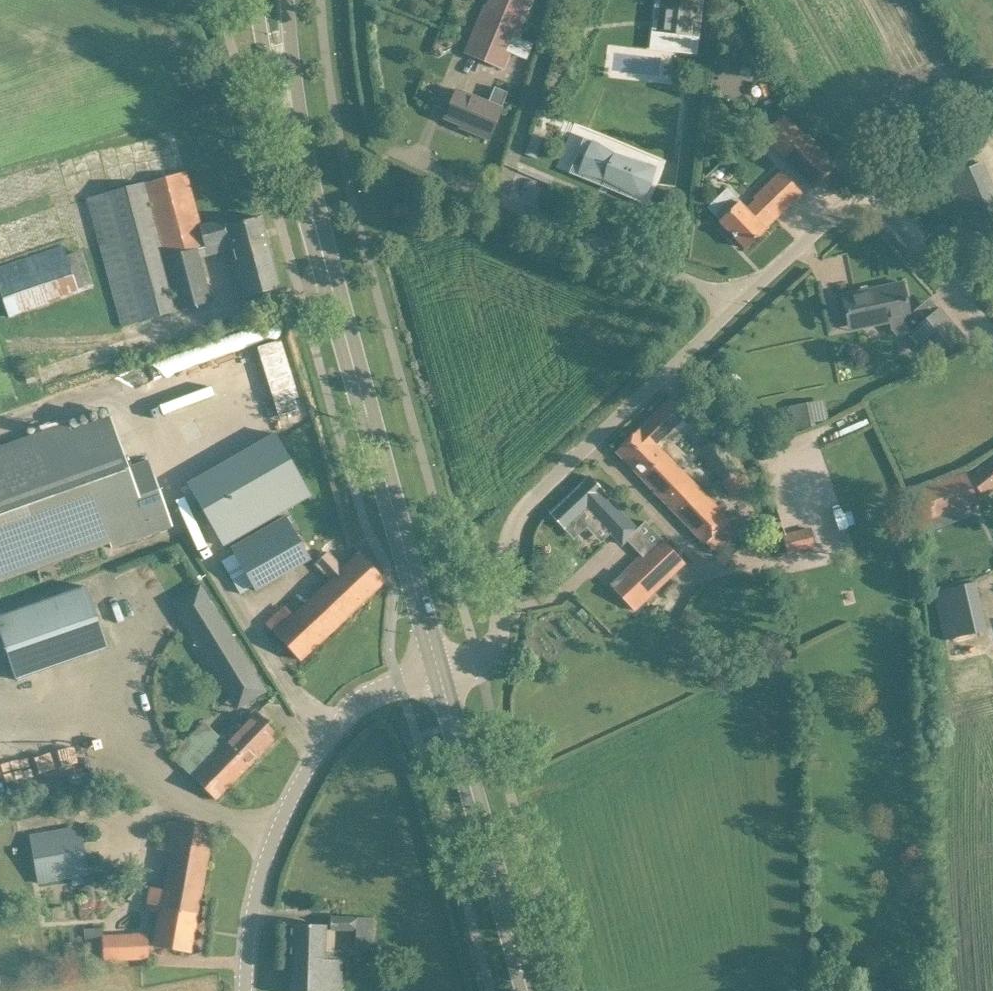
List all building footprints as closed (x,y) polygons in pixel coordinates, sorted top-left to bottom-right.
[(490,8),(521,21),(530,0),(493,0),(490,8)] [(659,31),(695,35),(699,0),(663,0),(659,31)] [(521,21),(490,8),(484,5),(465,53),(502,68),(521,21)] [(457,90),(453,100),(445,118),(472,130),(472,132),(488,139),(501,108),(507,92),(494,87),(488,103),(457,90)] [(762,135),(779,152),(779,153),(814,188),(836,166),(801,131),(786,114),(762,135)] [(603,179),(639,198),(652,167),(595,143),(582,174),(603,179)] [(953,174),(976,223),(992,215),(992,185),(982,161),(953,174)] [(186,171),(87,198),(121,325),(210,301),(199,257),(233,249),(246,297),(280,288),(260,217),(227,226),(225,219),(201,226),(186,171)] [(750,214),(726,189),(706,208),(745,248),(802,193),(781,171),(754,197),(760,204),(750,214)] [(406,218),(406,203),(393,203),(393,217),(406,218)] [(0,267),(0,291),(9,316),(94,287),(82,250),(66,255),(63,245),(0,267)] [(902,282),(842,295),(846,315),(848,323),(882,315),(884,323),(890,322),(892,333),(896,336),(911,333),(913,331),(910,318),(909,314),(902,282)] [(913,331),(911,333),(934,361),(945,351),(962,337),(939,309),(922,324),(913,331)] [(281,342),(258,349),(279,418),(298,412),(294,401),(298,399),(281,342)] [(671,398),(616,451),(630,466),(718,556),(741,533),(656,446),(688,416),(685,413),(671,398)] [(799,427),(831,418),(825,398),(793,407),(799,427)] [(71,431),(69,424),(0,449),(0,580),(109,541),(111,548),(172,526),(149,461),(128,468),(110,417),(71,431)] [(277,435),(188,485),(223,546),(311,496),(277,435)] [(719,438),(701,449),(721,483),(739,472),(719,438)] [(971,476),(984,496),(992,489),(992,459),(971,476)] [(966,470),(912,490),(924,521),(977,501),(966,470)] [(589,476),(550,513),(563,528),(573,538),(585,527),(575,517),(586,507),(595,517),(622,546),(638,531),(611,502),(612,501),(603,491),(589,476)] [(311,558),(287,515),(230,547),(234,554),(221,561),(240,594),(253,586),(255,590),(311,558)] [(783,533),(787,551),(814,545),(810,527),(783,533)] [(640,605),(685,563),(661,537),(616,580),(640,605)] [(275,631),(301,659),(383,581),(358,554),(350,562),(348,560),(326,580),(330,584),(306,606),(286,625),(284,622),(275,631)] [(957,585),(934,590),(945,639),(987,629),(975,581),(957,585)] [(267,688),(200,585),(173,603),(239,705),(267,688)] [(0,617),(0,634),(16,680),(108,648),(86,587),(0,617)] [(194,778),(201,786),(216,800),(280,734),(258,712),(247,723),(238,715),(219,735),(228,744),(194,778)] [(194,778),(228,744),(219,735),(206,721),(170,756),(194,778)] [(160,913),(158,927),(154,946),(190,953),(213,826),(178,819),(177,822),(165,820),(159,849),(171,851),(164,890),(151,888),(147,910),(160,913)] [(89,875),(81,825),(29,833),(38,884),(89,875)] [(330,930),(356,931),(355,951),(372,951),(373,918),(330,917),(330,930)] [(342,951),(325,951),(326,925),(292,924),(290,990),(341,990),(342,951)] [(148,934),(128,935),(103,936),(103,928),(86,928),(87,962),(149,959),(148,934)]
